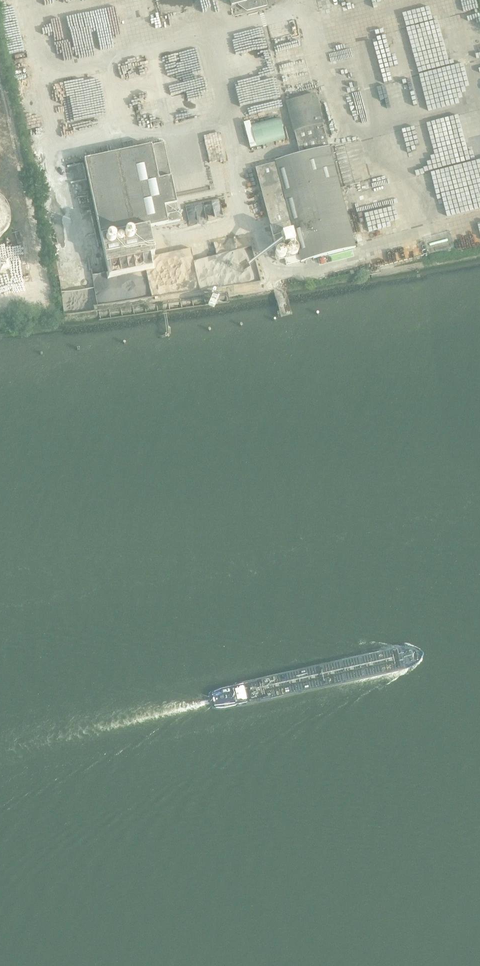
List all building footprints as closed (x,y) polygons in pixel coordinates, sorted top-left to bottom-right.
[(231,6),(235,5),(245,2),(247,11),(267,6),(265,0),(230,0),(231,6)] [(275,163),(255,168),(273,236),(276,248),(283,246),(296,243),(301,262),(355,248),(329,147),(328,147),(322,124),(323,124),(315,94),(286,101),(300,155),(275,161),(275,163)] [(256,146),(286,138),(280,118),(251,125),(256,146)] [(150,255),(154,254),(149,228),(180,221),(164,143),(84,160),(108,277),(152,267),(150,255)] [(10,219),(9,214),(8,209),(6,205),(3,202),(0,199),(0,239),(3,236),(6,233),(8,229),(9,225),(10,219)] [(208,217),(223,214),(220,199),(186,205),(190,223),(208,219),(208,217)]
